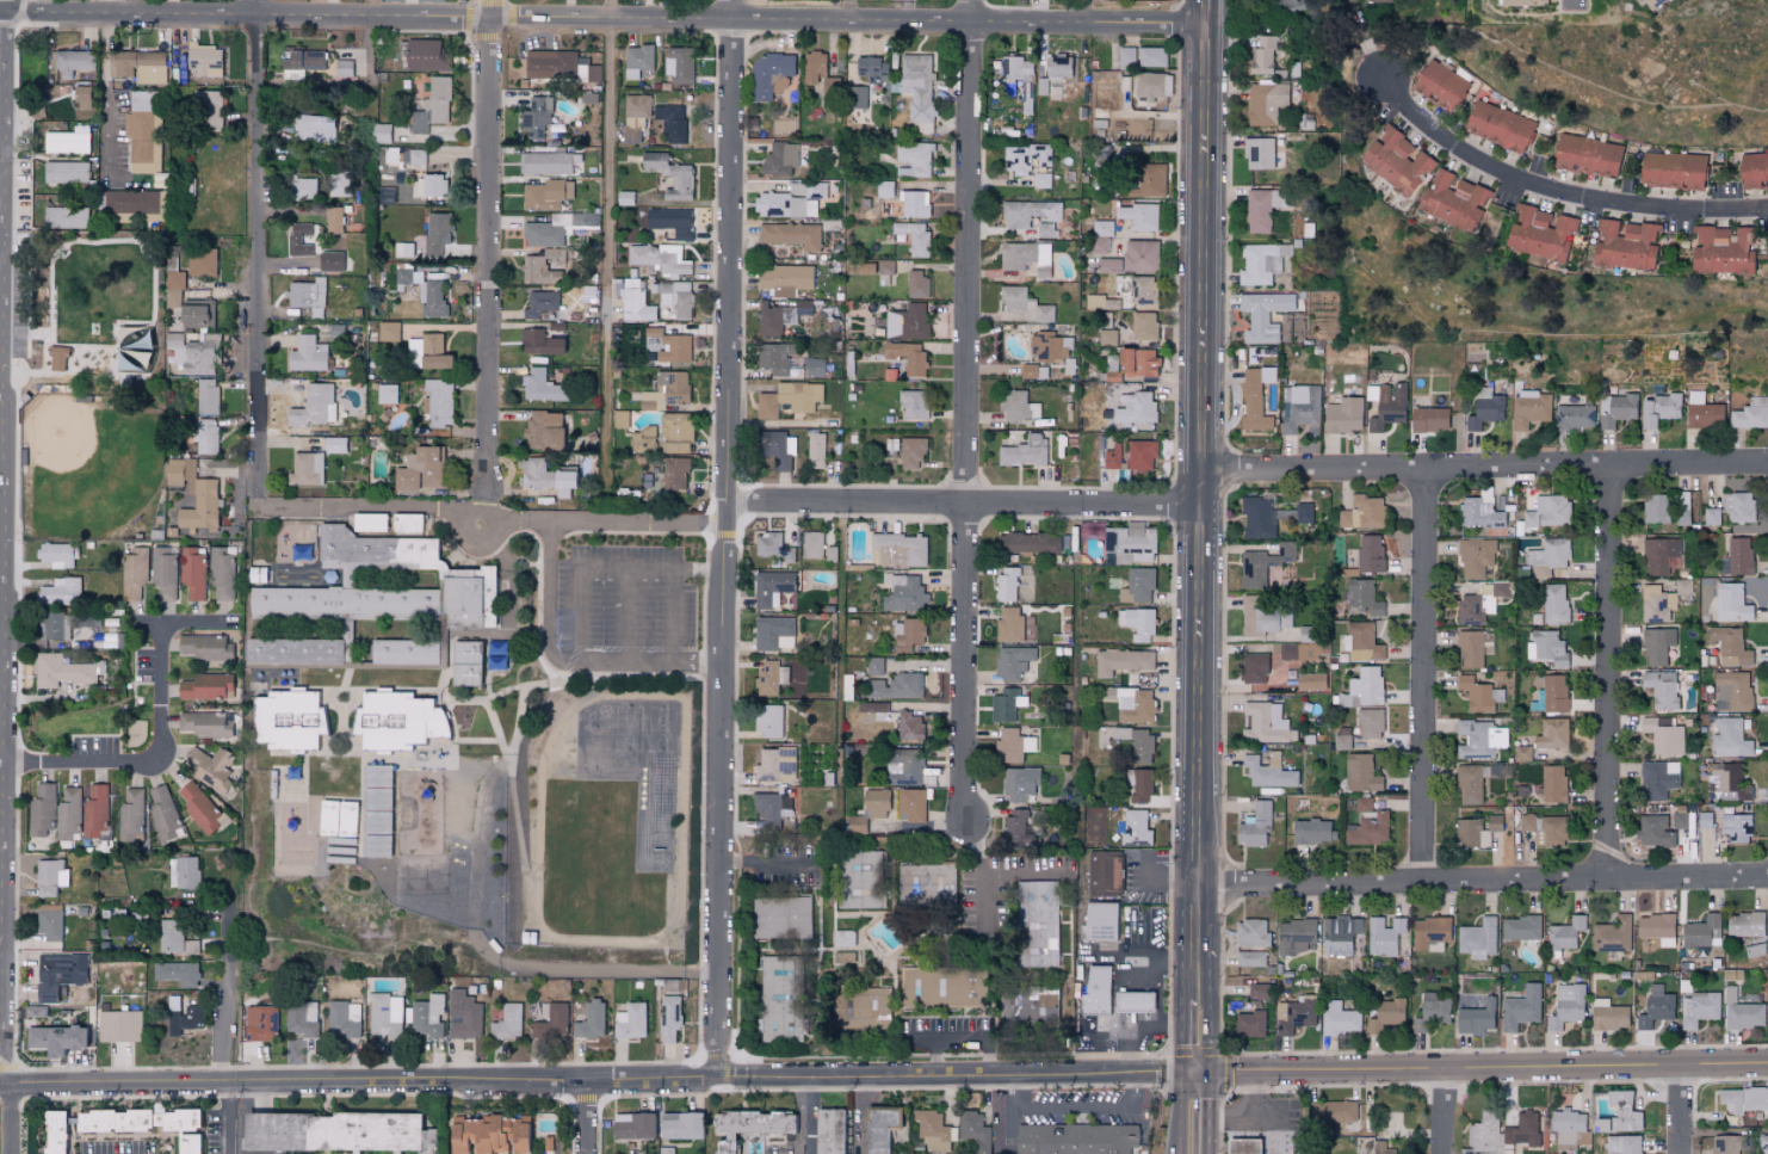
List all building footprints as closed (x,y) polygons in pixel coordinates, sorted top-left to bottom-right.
[(1558,11),(1583,10),(1582,0),(1558,0),(1558,11)] [(1274,74),(1275,36),(1256,36),(1256,62),(1249,62),(1248,74),(1274,74)] [(405,71),(451,71),(451,53),(440,53),(439,39),(405,40),(405,71)] [(222,76),(222,45),(187,45),(187,59),(179,59),(179,82),(189,82),(189,75),(222,76)] [(624,46),(625,80),(638,79),(637,69),(653,69),(653,46),(624,46)] [(693,48),(666,47),(665,84),(693,84),(693,48)] [(1135,64),(1136,47),(1118,47),(1117,63),(1135,64)] [(1166,67),(1167,47),(1139,47),(1138,66),(1166,67)] [(94,71),(95,51),(54,50),(54,69),(60,69),(60,79),(73,80),(74,70),(94,71)] [(323,51),(280,50),(280,69),(322,70),(323,51)] [(526,77),(576,78),(576,51),(526,50),(526,77)] [(165,84),(166,52),(109,51),(109,77),(135,77),(135,84),(165,84)] [(803,52),(803,81),(826,81),(827,53),(803,52)] [(750,101),(771,101),(771,91),(783,91),(783,77),(794,77),(794,54),(764,54),(764,60),(750,60),(750,101)] [(908,122),(932,122),(933,55),(900,54),(899,96),(909,96),(908,122)] [(1045,56),(1046,78),(1073,77),(1072,55),(1045,56)] [(887,83),(888,63),(879,63),(879,57),(856,56),(856,76),(867,76),(867,82),(887,83)] [(1023,56),(1001,56),(1001,83),(1033,82),(1032,61),(1023,62),(1023,56)] [(1410,88),(1452,113),(1470,83),(1429,58),(1410,88)] [(336,77),(353,76),(352,61),(336,61),(336,77)] [(600,82),(601,65),(588,65),(587,82),(600,82)] [(1135,73),(1134,98),(1146,98),(1146,101),(1172,102),(1172,74),(1135,73)] [(449,122),(450,76),(428,76),(427,111),(411,111),(410,132),(427,133),(427,121),(449,122)] [(1047,78),(1037,78),(1036,96),(1058,98),(1059,87),(1047,86),(1047,78)] [(1288,84),(1248,85),(1248,126),(1277,126),(1277,108),(1289,108),(1288,84)] [(847,109),(867,108),(866,86),(847,87),(847,109)] [(129,112),(154,112),(154,92),(130,91),(129,112)] [(650,95),(624,95),(624,117),(650,117),(650,95)] [(527,139),(543,139),(543,124),(550,124),(551,97),(530,96),(529,111),(522,111),(521,130),(527,130),(527,139)] [(1535,123),(1476,97),(1462,129),(1521,154),(1535,123)] [(685,143),(686,107),(654,106),(654,118),(662,118),(662,143),(685,143)] [(162,173),(161,131),(153,131),(153,113),(123,113),(124,138),(128,138),(129,173),(162,173)] [(334,142),(334,115),(294,116),(295,143),(334,142)] [(643,118),(624,117),(623,142),(642,142),(643,118)] [(1150,118),(1127,119),(1127,129),(1150,128),(1150,118)] [(390,143),(390,124),(373,123),(373,142),(390,143)] [(932,123),(909,123),(909,133),(932,134),(932,123)] [(1358,161),(1410,197),(1422,179),(1423,180),(1436,161),(1420,150),(1413,160),(1408,157),(1416,145),(1385,123),(1358,161)] [(46,153),(90,154),(90,126),(73,126),(73,132),(46,132),(46,153)] [(1622,145),(1558,132),(1551,165),(1615,179),(1622,145)] [(1273,170),(1274,139),(1244,138),(1243,158),(1248,158),(1247,170),(1273,170)] [(796,142),(769,142),(769,154),(760,154),(760,176),(790,176),(790,167),(796,168),(796,142)] [(895,160),(908,161),(908,177),(932,177),(932,143),(895,142),(895,160)] [(1005,145),(1004,173),(1028,174),(1029,159),(1036,159),(1036,166),(1051,167),(1052,146),(1005,145)] [(426,165),(426,149),(410,149),(410,165),(426,165)] [(520,173),(571,174),(571,163),(581,164),(581,154),(520,152),(520,173)] [(692,165),(667,165),(667,152),(641,152),(641,169),(657,169),(657,176),(672,176),(672,188),(663,188),(663,200),(692,200),(692,165)] [(1638,186),(1704,188),(1705,155),(1640,152),(1638,186)] [(1740,188),(1767,187),(1767,152),(1739,153),(1740,188)] [(89,163),(44,161),(43,183),(89,184),(89,163)] [(1165,164),(1138,164),(1138,189),(1128,189),(1128,196),(1165,196),(1165,164)] [(1472,232),(1481,209),(1483,209),(1490,191),(1455,177),(1456,174),(1435,166),(1418,210),(1472,232)] [(422,181),(413,181),(412,196),(444,197),(445,174),(422,173),(422,181)] [(1036,183),(1049,185),(1050,175),(1037,173),(1036,183)] [(317,177),(290,178),(291,199),(317,199),(317,177)] [(560,210),(560,199),(573,199),(573,180),(544,179),(544,185),(522,184),(522,210),(560,210)] [(876,197),(892,197),(893,181),(876,181),(876,197)] [(828,199),(828,183),(806,182),(806,199),(828,199)] [(377,203),(394,203),(395,188),(377,187),(377,203)] [(159,190),(107,191),(107,220),(129,220),(130,222),(159,221),(159,190)] [(636,206),(637,192),(618,191),(617,205),(636,206)] [(929,217),(929,191),(900,191),(899,216),(929,217)] [(1249,192),(1253,234),(1272,235),(1272,210),(1290,209),(1288,191),(1249,192)] [(815,216),(816,196),(755,195),(755,215),(815,216)] [(1028,228),(1028,220),(1061,219),(1060,201),(1002,202),(1002,228),(1028,228)] [(1503,246),(1565,263),(1577,219),(1557,213),(1553,228),(1547,226),(1550,213),(1518,203),(1512,223),(1510,222),(1503,246)] [(1131,231),(1158,231),(1157,204),(1114,205),(1114,219),(1131,219),(1131,231)] [(341,206),(326,207),(326,233),(342,233),(341,206)] [(43,228),(89,229),(89,208),(44,207),(43,228)] [(646,228),(674,228),(674,240),(690,241),(691,210),(646,209),(646,228)] [(426,255),(441,255),(441,243),(449,243),(448,232),(451,232),(451,213),(425,213),(426,255)] [(600,214),(572,213),(572,226),(599,227),(600,214)] [(1654,269),(1656,243),(1658,224),(1622,222),(1621,236),(1616,235),(1617,220),(1597,218),(1593,264),(1654,269)] [(1113,221),(1091,220),(1091,254),(1107,254),(1107,237),(1113,237),(1113,221)] [(563,247),(564,223),(524,222),(523,246),(563,247)] [(928,223),(892,222),(891,234),(910,234),(910,258),(927,258),(928,223)] [(1055,223),(1038,222),(1037,236),(1054,237),(1055,223)] [(289,255),(311,255),(310,244),(302,244),(302,235),(311,235),(311,223),(288,223),(289,255)] [(759,224),(759,243),(802,244),(802,252),(819,252),(820,224),(759,224)] [(1691,272),(1752,272),(1752,250),(1750,250),(1750,227),(1735,227),(1735,242),(1728,242),(1728,227),(1691,227),(1691,272)] [(1123,272),(1159,273),(1160,241),(1123,240),(1123,272)] [(1049,278),(1050,244),(1000,242),(999,269),(1023,270),(1024,262),(1035,262),(1035,278),(1049,278)] [(412,243),(396,243),(396,257),(413,257),(412,243)] [(1273,285),(1273,273),(1281,273),(1281,257),(1291,256),(1291,244),(1244,245),(1244,270),(1239,270),(1239,286),(1273,285)] [(627,264),(660,265),(660,273),(693,274),(693,261),(681,260),(682,246),(628,245),(627,264)] [(178,270),(177,246),(165,246),(165,270),(178,270)] [(566,249),(544,248),(544,256),(522,255),(522,282),(560,283),(560,271),(548,270),(548,263),(566,264),(566,249)] [(215,249),(187,249),(188,277),(216,276),(215,249)] [(342,271),(342,251),(319,251),(319,271),(342,271)] [(1121,272),(1120,258),(1097,259),(1097,273),(1121,272)] [(892,260),(876,260),(876,274),(893,274),(892,260)] [(811,289),(812,266),(771,265),(771,270),(758,269),(758,288),(811,289)] [(445,317),(446,281),(422,280),(423,270),(396,269),(396,283),(420,284),(419,316),(445,317)] [(927,297),(926,270),(906,270),(907,298),(927,297)] [(213,328),(213,300),(183,300),(183,271),(165,271),(165,308),(180,308),(179,328),(213,328)] [(288,306),(324,307),(325,277),(313,276),(313,282),(288,282),(288,306)] [(1156,305),(1157,277),(1136,276),(1135,305),(1156,305)] [(614,322),(656,322),(656,306),(644,306),(645,279),(614,279),(614,298),(621,298),(621,310),(614,310),(614,322)] [(691,319),(691,283),(659,283),(659,305),(674,305),(673,319),(691,319)] [(1026,287),(1001,286),(1000,313),(1024,314),(1024,322),(1054,323),(1055,305),(1036,305),(1037,299),(1026,298),(1026,287)] [(558,292),(528,292),(528,309),(522,308),(522,318),(538,318),(538,310),(557,311),(558,292)] [(1105,295),(1085,295),(1085,310),(1119,309),(1119,300),(1105,300),(1105,295)] [(1238,295),(1238,311),(1250,311),(1250,331),(1244,331),(1244,343),(1279,344),(1279,324),(1268,324),(1268,311),(1294,311),(1294,295),(1238,295)] [(885,338),(927,338),(927,303),(906,302),(906,313),(885,313),(885,338)] [(781,336),(781,324),(797,324),(797,306),(758,305),(757,336),(781,336)] [(1157,340),(1157,313),(1133,312),(1132,340),(1157,340)] [(399,341),(399,322),(372,322),(372,341),(399,341)] [(542,329),(520,329),(520,354),(561,353),(561,338),(543,338),(542,329)] [(1116,346),(1116,330),(1098,329),(1097,345),(1116,346)] [(182,375),(215,374),(214,341),(184,342),(184,333),(165,334),(166,349),(173,349),(173,365),(181,364),(182,375)] [(287,371),(326,370),(326,344),(314,344),(314,333),(296,333),(296,350),(287,350),(287,371)] [(443,354),(442,333),(420,334),(421,338),(408,339),(409,369),(450,367),(450,354),(443,354)] [(1031,333),(1031,361),(1068,362),(1069,338),(1054,337),(1054,333),(1031,333)] [(655,361),(692,361),(692,335),(661,335),(661,351),(655,351),(655,361)] [(757,368),(770,368),(770,377),(787,377),(788,355),(796,355),(796,344),(758,343),(757,368)] [(882,359),(905,358),(905,377),(924,376),(923,343),(882,344),(882,359)] [(67,347),(49,347),(48,370),(66,372),(67,347)] [(1157,375),(1157,348),(1116,349),(1117,376),(1157,375)] [(120,356),(119,372),(155,373),(156,351),(144,351),(144,357),(120,356)] [(824,376),(823,358),(804,359),(805,377),(824,376)] [(1036,364),(1020,364),(1020,379),(1036,378),(1036,364)] [(546,367),(530,367),(529,375),(523,375),(522,399),(568,400),(568,384),(545,384),(546,367)] [(1273,429),(1272,416),(1262,416),(1262,383),(1277,383),(1276,368),(1242,368),(1242,429),(1273,429)] [(639,410),(666,411),(667,403),(688,403),(688,372),(656,371),(656,392),(639,391),(639,410)] [(218,379),(197,379),(196,414),(217,414),(218,379)] [(453,427),(453,380),(429,379),(428,427),(453,427)] [(334,423),(333,383),(304,383),(305,408),(286,409),(286,423),(334,423)] [(757,393),(757,420),(778,420),(777,404),(790,404),(790,413),(814,413),(814,402),(823,402),(823,383),(777,383),(777,393),(757,393)] [(397,384),(378,384),(377,403),(397,404),(397,384)] [(1368,432),(1383,432),(1383,423),(1405,423),(1404,384),(1367,385),(1367,399),(1376,399),(1376,417),(1367,417),(1368,432)] [(1319,386),(1282,386),(1281,435),(1296,435),(1297,424),(1318,424),(1319,386)] [(1505,421),(1505,395),(1490,395),(1490,387),(1474,387),(1474,415),(1465,415),(1465,431),(1482,431),(1482,421),(1505,421)] [(1040,420),(1040,404),(1025,403),(1026,391),(1004,390),(1003,419),(1040,420)] [(900,419),(927,420),(928,391),(900,391),(900,419)] [(1704,391),(1687,391),(1686,427),(1723,428),(1723,404),(1703,404),(1704,391)] [(1550,421),(1551,392),(1514,392),(1513,431),(1528,432),(1528,421),(1550,421)] [(1156,422),(1156,401),(1151,401),(1151,393),(1121,393),(1121,409),(1112,409),(1112,423),(1156,422)] [(1680,394),(1652,395),(1652,400),(1639,401),(1640,431),(1656,430),(1655,419),(1681,418),(1680,394)] [(1600,429),(1615,429),(1615,420),(1639,419),(1638,395),(1599,396),(1600,429)] [(1323,404),(1324,432),(1361,432),(1361,397),(1339,397),(1339,403),(1323,404)] [(1767,397),(1748,397),(1748,409),(1730,409),(1730,428),(1767,427),(1767,397)] [(1556,429),(1595,430),(1596,406),(1556,405),(1556,429)] [(1411,408),(1411,431),(1448,431),(1447,407),(1411,408)] [(627,428),(628,411),(614,410),(613,428),(627,428)] [(561,451),(561,411),(526,411),(526,451),(561,451)] [(690,454),(692,414),(660,413),(659,438),(662,438),(662,452),(690,454)] [(197,454),(217,453),(216,418),(196,419),(197,454)] [(655,427),(638,427),(639,444),(655,444),(655,427)] [(786,432),(757,431),(756,456),(775,456),(774,472),(791,472),(791,454),(795,454),(796,438),(786,437),(786,432)] [(807,468),(823,468),(824,434),(808,433),(807,468)] [(998,446),(998,465),(1045,465),(1045,433),(1026,433),(1026,446),(998,446)] [(323,452),(345,453),(345,438),(323,437),(323,452)] [(900,469),(917,469),(917,460),(924,460),(925,438),(890,438),(890,450),(901,451),(900,469)] [(1152,470),(1152,459),(1156,459),(1157,441),(1128,441),(1128,470),(1152,470)] [(1120,443),(1112,443),(1112,451),(1104,451),(1103,469),(1120,469),(1120,443)] [(394,490),(419,491),(419,486),(441,486),(442,446),(409,446),(409,468),(394,468),(394,490)] [(293,453),(293,473),(286,473),(286,485),(322,484),(322,453),(293,453)] [(662,489),(686,490),(687,458),(663,457),(662,489)] [(166,458),(165,485),(184,486),(184,479),(195,480),(196,459),(166,458)] [(556,487),(556,498),(569,498),(569,489),(574,489),(574,471),(544,471),(544,459),(519,458),(519,487),(556,487)] [(195,509),(175,509),(175,529),(218,529),(217,478),(195,479),(195,509)] [(1460,527),(1507,526),(1507,511),(1493,511),(1493,486),(1479,487),(1479,497),(1460,497),(1460,527)] [(1755,522),(1754,492),(1722,493),(1723,511),(1728,511),(1728,523),(1755,522)] [(1644,523),(1689,524),(1690,494),(1644,493),(1644,523)] [(1381,495),(1351,496),(1351,510),(1338,511),(1339,528),(1381,527),(1381,495)] [(1523,511),(1524,527),(1570,525),(1569,495),(1535,495),(1536,511),(1523,511)] [(1270,497),(1242,497),(1243,539),(1275,538),(1274,509),(1270,509),(1270,497)] [(1311,503),(1295,503),(1295,524),(1311,523),(1311,503)] [(1720,509),(1705,508),(1704,525),(1720,525),(1720,509)] [(386,532),(386,514),(352,513),(352,531),(386,532)] [(421,531),(421,514),(391,514),(391,532),(421,531)] [(1080,540),(1103,541),(1104,523),(1081,522),(1080,540)] [(1105,528),(1104,556),(1155,557),(1156,529),(1144,528),(1144,522),(1126,522),(1126,528),(1105,528)] [(249,614),(443,613),(443,628),(494,628),(494,567),(436,567),(436,538),(348,538),(348,523),(318,523),(318,569),(341,569),(341,588),(249,588),(249,614)] [(824,559),(824,532),(803,532),(803,558),(824,559)] [(783,534),(756,533),(755,556),(784,556),(784,562),(796,562),(796,547),(782,547),(783,534)] [(996,534),(996,553),(1059,552),(1059,533),(996,534)] [(926,566),(927,535),(871,534),(870,565),(926,566)] [(1382,573),(1383,536),(1358,535),(1358,572),(1382,573)] [(1751,574),(1750,537),(1729,538),(1730,575),(1751,574)] [(1569,538),(1541,538),(1541,550),(1524,550),(1524,565),(1533,565),(1533,579),(1550,578),(1550,568),(1569,567),(1569,538)] [(1680,538),(1645,539),(1645,575),(1668,575),(1667,558),(1680,558),(1680,538)] [(1483,579),(1484,566),(1494,566),(1495,540),(1461,539),(1460,579),(1483,579)] [(1295,542),(1278,541),(1277,553),(1241,552),(1240,587),(1265,588),(1266,564),(1295,564),(1295,542)] [(50,568),(75,569),(75,544),(38,543),(37,561),(50,562),(50,568)] [(826,562),(838,562),(838,547),(827,546),(826,562)] [(148,547),(132,547),(132,555),(122,554),(121,600),(141,601),(141,584),(148,584),(148,547)] [(152,587),(157,587),(157,601),(175,601),(175,547),(153,547),(152,587)] [(180,586),(186,586),(186,601),(204,601),(206,551),(198,551),(198,547),(181,547),(180,586)] [(233,547),(210,547),(211,601),(234,601),(233,547)] [(269,567),(248,567),(248,582),(268,583),(269,567)] [(1017,601),(1018,568),(997,567),(997,600),(1017,601)] [(1127,602),(1149,603),(1150,590),(1153,590),(1154,569),(1128,568),(1127,602)] [(794,593),(794,573),(755,572),(755,609),(779,609),(779,592),(794,593)] [(881,611),(927,610),(926,593),(920,593),(920,575),(891,576),(891,595),(881,596),(881,611)] [(79,577),(52,577),(52,586),(37,586),(37,605),(79,605),(79,577)] [(1383,616),(1383,601),(1372,601),(1373,579),(1348,579),(1348,607),(1358,608),(1358,615),(1383,616)] [(1692,579),(1662,580),(1663,594),(1693,593),(1692,579)] [(1508,597),(1508,582),(1493,582),(1493,597),(1508,597)] [(1743,583),(1716,582),(1715,620),(1754,621),(1754,605),(1743,605),(1743,583)] [(1567,584),(1544,584),(1544,616),(1532,616),(1532,624),(1567,623),(1567,584)] [(1659,584),(1642,585),(1642,624),(1670,623),(1670,610),(1677,610),(1677,593),(1659,593),(1659,584)] [(1243,632),(1292,629),(1291,607),(1263,608),(1262,595),(1241,596),(1243,632)] [(1458,624),(1483,624),(1483,595),(1458,595),(1458,624)] [(1022,643),(1021,607),(1001,608),(1001,620),(996,620),(996,643),(1022,643)] [(1152,609),(1117,609),(1117,626),(1132,626),(1132,642),(1153,642),(1152,609)] [(67,640),(68,612),(42,611),(42,640),(67,640)] [(78,615),(79,628),(101,626),(100,613),(78,615)] [(794,618),(754,618),(754,651),(776,651),(776,635),(794,635),(794,618)] [(893,620),(893,653),(910,653),(910,645),(924,645),(923,620),(893,620)] [(1372,622),(1346,622),(1345,651),(1365,652),(1365,659),(1383,660),(1383,645),(1372,644),(1372,622)] [(1742,651),(1742,628),(1708,628),(1708,643),(1719,643),(1719,666),(1752,666),(1752,651),(1742,651)] [(1644,666),(1667,666),(1667,646),(1675,646),(1675,629),(1644,629),(1644,666)] [(1528,659),(1552,659),(1552,667),(1566,668),(1566,641),(1558,641),(1559,631),(1528,630),(1528,659)] [(1483,631),(1458,631),(1458,669),(1484,669),(1483,631)] [(178,635),(178,654),(195,654),(195,660),(230,661),(231,636),(178,635)] [(341,665),(342,640),(245,638),(244,663),(341,665)] [(439,641),(370,640),(370,664),(438,665),(439,641)] [(480,642),(451,641),(450,686),(479,687),(480,642)] [(1327,643),(1279,644),(1280,660),(1317,659),(1317,654),(1328,654),(1327,643)] [(1035,648),(997,648),(996,681),(1019,681),(1019,673),(1027,673),(1027,661),(1035,661),(1035,648)] [(1154,651),(1095,651),(1095,678),(1111,678),(1111,669),(1153,670),(1154,651)] [(34,688),(57,688),(57,683),(95,684),(95,663),(62,663),(62,653),(34,653),(34,688)] [(1265,653),(1241,654),(1242,683),(1266,683),(1265,653)] [(884,658),(867,657),(867,675),(883,675),(884,658)] [(756,696),(777,696),(778,684),(788,684),(788,667),(779,667),(779,660),(762,660),(762,671),(756,671),(756,696)] [(1381,705),(1380,666),(1357,666),(1357,678),(1347,679),(1347,697),(1357,697),(1357,705),(1381,705)] [(1675,671),(1641,672),(1642,687),(1652,687),(1653,710),(1680,709),(1680,697),(1675,697),(1675,671)] [(1748,673),(1715,672),(1715,711),(1752,711),(1752,687),(1748,686),(1748,673)] [(177,698),(232,700),(232,674),(194,673),(194,681),(178,680),(177,698)] [(921,673),(893,673),(893,680),(867,681),(867,698),(922,698),(921,673)] [(1326,674),(1296,673),(1296,690),(1325,691),(1326,674)] [(1473,675),(1457,675),(1457,690),(1468,690),(1467,713),(1493,713),(1493,701),(1503,701),(1503,689),(1491,689),(1491,684),(1473,684),(1473,675)] [(1566,675),(1543,675),(1544,712),(1566,712),(1566,675)] [(842,700),(852,700),(852,686),(842,685),(842,700)] [(444,738),(444,708),(432,708),(432,698),(412,698),(412,692),(391,692),(391,688),(373,688),(373,692),(360,692),(360,708),(354,708),(354,724),(350,724),(350,735),(359,735),(359,751),(411,751),(411,745),(424,745),(424,738),(444,738)] [(1014,721),(1014,707),(1027,707),(1027,696),(1019,696),(1019,688),(1001,688),(1001,696),(991,696),(991,721),(1014,721)] [(1117,722),(1152,722),(1152,689),(1117,689),(1117,722)] [(316,750),(316,734),(326,734),(326,706),(321,706),(321,691),(265,692),(265,697),(252,697),(252,743),(265,743),(265,750),(316,750)] [(1529,711),(1543,711),(1543,691),(1536,691),(1536,701),(1529,701),(1529,711)] [(877,714),(877,721),(887,721),(887,703),(858,702),(858,713),(877,714)] [(1241,742),(1297,743),(1298,730),(1287,730),(1288,719),(1280,719),(1281,703),(1243,702),(1243,715),(1250,715),(1249,729),(1242,728),(1241,742)] [(782,739),(782,705),(760,705),(760,717),(755,717),(755,738),(782,739)] [(1382,709),(1357,710),(1358,738),(1382,738),(1382,709)] [(178,712),(178,735),(232,736),(232,713),(178,712)] [(922,714),(898,713),(897,739),(922,740),(922,714)] [(1681,755),(1681,726),(1662,726),(1662,717),(1641,717),(1641,732),(1652,733),(1651,754),(1681,755)] [(1742,718),(1714,718),(1714,733),(1713,733),(1712,756),(1752,757),(1753,741),(1741,740),(1742,718)] [(1541,719),(1542,735),(1534,736),(1534,749),(1569,748),(1568,719),(1541,719)] [(1456,721),(1456,735),(1466,735),(1466,745),(1456,745),(1456,759),(1494,759),(1494,747),(1508,746),(1507,728),(1493,728),(1493,721),(1456,721)] [(1017,728),(999,728),(999,740),(995,740),(994,762),(1021,763),(1021,752),(1034,753),(1035,737),(1017,737),(1017,728)] [(1130,765),(1152,765),(1153,730),(1112,729),(1112,739),(1131,739),(1130,765)] [(211,758),(191,745),(178,765),(222,792),(233,774),(225,769),(233,757),(218,747),(211,758)] [(1515,760),(1530,761),(1530,747),(1515,746),(1515,760)] [(760,749),(761,766),(752,766),(753,781),(796,781),(795,748),(760,749)] [(921,749),(885,750),(886,785),(921,785),(921,749)] [(1246,786),(1297,787),(1298,771),(1280,770),(1280,751),(1268,751),(1268,766),(1258,766),(1258,754),(1247,754),(1246,786)] [(1372,776),(1372,753),(1345,754),(1346,791),(1383,790),(1382,776),(1372,776)] [(1679,762),(1640,762),(1641,781),(1645,781),(1646,801),(1665,800),(1665,788),(1679,788),(1679,762)] [(1737,793),(1736,799),(1750,800),(1750,788),(1740,787),(1741,764),(1709,763),(1708,791),(1737,793)] [(390,765),(361,765),(362,811),(390,811),(390,765)] [(1458,765),(1457,805),(1481,806),(1482,766),(1458,765)] [(1482,779),(1496,779),(1496,796),(1508,797),(1508,765),(1482,765),(1482,779)] [(1564,765),(1541,766),(1542,803),(1564,802),(1564,765)] [(1038,769),(1005,768),(1005,802),(1027,802),(1027,795),(1037,795),(1038,769)] [(1132,802),(1150,803),(1150,769),(1125,769),(1125,786),(1132,786),(1132,802)] [(208,834),(226,818),(191,779),(173,794),(208,834)] [(46,837),(46,828),(53,829),(55,784),(37,783),(36,799),(30,799),(28,836),(46,837)] [(107,785),(86,784),(85,838),(110,838),(111,826),(107,826),(107,785)] [(177,837),(174,828),(181,826),(165,784),(149,790),(154,805),(147,807),(161,843),(177,837)] [(81,787),(62,787),(63,803),(56,803),(57,840),(81,840),(81,787)] [(146,789),(126,788),(126,803),(120,803),(119,848),(144,849),(146,789)] [(888,789),(864,790),(865,819),(889,818),(888,789)] [(897,790),(896,821),(924,822),(925,790),(897,790)] [(780,794),(753,794),(753,816),(763,816),(763,829),(779,830),(780,794)] [(1344,844),(1387,845),(1388,811),(1371,811),(1371,798),(1355,798),(1355,814),(1359,814),(1359,825),(1344,825),(1344,844)] [(1271,801),(1255,800),(1254,817),(1239,817),(1238,845),(1264,846),(1264,826),(1270,826),(1271,801)] [(318,836),(355,837),(356,802),(319,801),(318,836)] [(1687,829),(1687,806),(1672,806),(1673,829),(1687,829)] [(1006,845),(1035,846),(1035,834),(1026,834),(1026,810),(1007,810),(1006,845)] [(1151,846),(1151,830),(1147,830),(1148,810),(1122,810),(1122,845),(1151,846)] [(390,812),(363,812),(363,834),(390,834),(390,812)] [(1698,828),(1713,828),(1712,812),(1697,813),(1698,828)] [(1534,831),(1535,815),(1517,814),(1516,830),(1534,831)] [(1752,815),(1721,814),(1720,840),(1751,841),(1752,815)] [(1456,848),(1490,847),(1490,832),(1501,831),(1501,815),(1487,816),(1488,830),(1481,830),(1480,819),(1456,820),(1456,848)] [(846,834),(865,834),(865,816),(846,817),(846,834)] [(1667,816),(1640,816),(1641,847),(1674,846),(1674,832),(1667,832),(1667,816)] [(1541,817),(1542,846),(1565,846),(1564,817),(1541,817)] [(1292,820),(1292,844),(1333,843),(1333,819),(1292,820)] [(1087,895),(1124,896),(1124,851),(1088,851),(1087,895)] [(170,858),(171,888),(199,888),(199,857),(170,858)] [(35,897),(59,897),(59,886),(67,887),(68,869),(62,869),(62,860),(36,860),(35,897)] [(1058,967),(1057,881),(1015,881),(1015,967),(1058,967)] [(1083,941),(1116,942),(1117,903),(1084,902),(1083,941)] [(37,933),(46,933),(46,941),(62,941),(62,910),(37,910),(37,933)] [(1682,948),(1720,947),(1720,913),(1704,913),(1704,923),(1682,924),(1682,948)] [(1727,936),(1765,937),(1765,914),(1728,913),(1727,936)] [(1592,924),(1592,952),(1629,952),(1630,914),(1614,914),(1614,924),(1592,924)] [(1585,915),(1570,916),(1570,926),(1547,926),(1548,950),(1574,950),(1574,931),(1585,930),(1585,915)] [(1674,915),(1636,916),(1637,938),(1659,937),(1659,947),(1674,947),(1674,915)] [(1458,926),(1457,953),(1469,953),(1469,959),(1485,960),(1485,952),(1495,953),(1496,916),(1481,916),(1480,927),(1458,926)] [(1362,918),(1323,917),(1322,956),(1361,956),(1362,918)] [(1369,956),(1396,956),(1395,933),(1407,933),(1406,918),(1391,918),(1391,928),(1383,928),(1383,917),(1368,917),(1369,956)] [(1540,917),(1502,918),(1502,940),(1541,940),(1540,917)] [(1450,919),(1413,918),(1412,951),(1427,951),(1427,941),(1450,941),(1450,919)] [(160,952),(184,953),(185,920),(161,919),(160,952)] [(1270,946),(1270,933),(1265,933),(1265,920),(1235,921),(1235,947),(1270,946)] [(1277,954),(1306,954),(1306,943),(1314,943),(1314,920),(1277,920),(1277,954)] [(199,940),(186,940),(186,956),(199,956),(199,940)] [(854,952),(832,953),(833,964),(854,963),(854,952)] [(1265,952),(1237,952),(1237,967),(1265,967),(1265,952)] [(58,1003),(57,984),(87,984),(87,954),(37,954),(38,1004),(58,1003)] [(760,1043),(804,1043),(803,1021),(789,1021),(789,957),(760,957),(760,1043)] [(179,980),(179,988),(199,988),(199,963),(154,963),(154,981),(179,980)] [(1074,983),(1073,998),(1080,998),(1079,1013),(1108,1015),(1110,966),(1087,965),(1086,983),(1074,983)] [(901,1008),(948,1007),(948,999),(944,1000),(944,972),(900,973),(901,997),(900,997),(901,1008)] [(1501,998),(1500,1033),(1517,1033),(1517,1022),(1539,1022),(1540,983),(1523,983),(1523,999),(1501,998)] [(1248,998),(1270,999),(1271,985),(1248,984),(1248,998)] [(1636,1031),(1651,1030),(1651,1020),(1674,1020),(1674,995),(1662,995),(1662,984),(1649,984),(1649,998),(1644,998),(1644,1015),(1636,1015),(1636,1031)] [(1546,1032),(1562,1032),(1562,1021),(1585,1020),(1584,985),(1554,985),(1555,1016),(1545,1016),(1546,1032)] [(1764,1029),(1765,1005),(1736,1004),(1736,986),(1726,986),(1725,1028),(1764,1029)] [(831,1030),(890,1028),(889,987),(829,990),(831,1030)] [(999,1022),(1056,1024),(1057,989),(1001,987),(999,1022)] [(482,1000),(465,1000),(465,989),(449,989),(449,1038),(481,1039),(482,1000)] [(1153,993),(1115,992),(1115,1012),(1153,1012),(1153,993)] [(1412,1018),(1413,1033),(1430,1033),(1430,1024),(1449,1024),(1449,998),(1437,998),(1437,992),(1420,992),(1421,1018),(1412,1018)] [(1719,992),(1690,993),(1690,998),(1681,998),(1682,1031),(1697,1031),(1697,1020),(1720,1020),(1719,992)] [(369,994),(368,1037),(403,1038),(403,995),(369,994)] [(441,1036),(442,1015),(444,1015),(445,994),(429,994),(429,1002),(412,1002),(411,1035),(441,1036)] [(1277,1002),(1276,1036),(1292,1036),(1292,1026),(1314,1026),(1315,996),(1303,995),(1303,1003),(1277,1002)] [(169,1036),(180,1036),(180,1030),(204,1030),(204,1006),(187,1006),(187,1016),(179,1016),(179,996),(169,996),(169,1036)] [(682,1029),(682,997),(662,997),(661,1044),(676,1044),(676,1029),(682,1029)] [(1484,1009),(1456,1009),(1456,1033),(1495,1031),(1494,997),(1484,997),(1484,1009)] [(1366,1019),(1367,1034),(1384,1034),(1384,1024),(1405,1024),(1404,999),(1376,1000),(1376,1019),(1366,1019)] [(1591,1030),(1627,1030),(1627,1006),(1608,1007),(1608,999),(1591,999),(1591,1030)] [(586,1013),(574,1013),(574,1038),(603,1039),(604,1000),(587,1000),(586,1013)] [(1324,1034),(1362,1033),(1362,1011),(1341,1011),(1341,1000),(1323,1000),(1324,1034)] [(317,1001),(287,1003),(288,1036),(318,1035),(317,1001)] [(360,1038),(360,1003),(328,1002),(327,1037),(360,1038)] [(521,1038),(520,1003),(501,1004),(502,1022),(489,1022),(489,1039),(521,1038)] [(566,1037),(565,1003),(535,1004),(536,1022),(531,1022),(532,1038),(566,1037)] [(614,1038),(646,1038),(645,1003),(626,1003),(626,1012),(614,1013),(614,1038)] [(277,1040),(276,1006),(245,1007),(246,1041),(277,1040)] [(25,1016),(42,1017),(42,1007),(25,1007),(25,1016)] [(142,1012),(99,1011),(99,1042),(141,1042),(142,1012)] [(1263,1036),(1264,1013),(1234,1012),(1234,1036),(1263,1036)] [(87,1050),(87,1028),(26,1027),(26,1049),(44,1049),(44,1059),(62,1060),(62,1049),(87,1050)] [(1718,1088),(1718,1105),(1728,1105),(1728,1116),(1744,1116),(1744,1109),(1767,1109),(1767,1089),(1718,1088)] [(1631,1091),(1606,1091),(1606,1105),(1615,1105),(1616,1119),(1591,1119),(1591,1132),(1641,1131),(1641,1112),(1631,1112),(1631,1091)] [(1309,1102),(1310,1122),(1356,1122),(1355,1101),(1309,1102)] [(888,1128),(900,1128),(901,1108),(865,1108),(864,1153),(888,1153),(888,1128)] [(813,1110),(814,1153),(844,1153),(843,1109),(813,1110)] [(1482,1109),(1481,1124),(1467,1124),(1467,1146),(1472,1146),(1472,1153),(1500,1153),(1501,1109),(1482,1109)] [(63,1112),(43,1111),(42,1153),(62,1153),(63,1112)] [(74,1112),(75,1133),(149,1131),(149,1111),(74,1112)] [(950,1152),(950,1126),(942,1126),(942,1111),(912,1111),(912,1122),(921,1122),(920,1151),(950,1152)] [(974,1139),(974,1153),(989,1153),(990,1127),(982,1127),(982,1112),(960,1111),(960,1139),(974,1139)] [(1588,1145),(1588,1132),(1584,1132),(1584,1112),(1550,1111),(1550,1132),(1556,1133),(1555,1145),(1588,1145)] [(798,1133),(799,1113),(714,1112),(714,1153),(734,1153),(734,1133),(798,1133)] [(1503,1128),(1504,1144),(1527,1143),(1527,1148),(1538,1147),(1537,1112),(1517,1113),(1518,1127),(1503,1128)] [(612,1140),(655,1139),(654,1113),(612,1114),(612,1140)] [(660,1139),(703,1140),(703,1114),(661,1113),(660,1139)] [(434,1130),(419,1130),(419,1114),(240,1114),(240,1151),(408,1151),(408,1153),(434,1153),(434,1130)] [(464,1153),(488,1153),(488,1152),(524,1153),(526,1130),(529,1130),(530,1120),(463,1116),(463,1117),(449,1116),(447,1153),(464,1153)] [(1129,1147),(1137,1147),(1137,1125),(1015,1125),(1015,1153),(1129,1153),(1129,1147)] [(197,1135),(176,1135),(177,1153),(198,1153),(197,1135)] [(1641,1136),(1605,1136),(1605,1153),(1641,1153),(1641,1136)] [(1711,1137),(1712,1153),(1738,1153),(1737,1136),(1711,1137)] [(1331,1138),(1324,1138),(1325,1153),(1332,1153),(1331,1138)] [(1258,1140),(1226,1139),(1226,1153),(1258,1153),(1258,1140)] [(1403,1150),(1385,1149),(1385,1141),(1374,1141),(1373,1153),(1403,1153),(1403,1150)]
